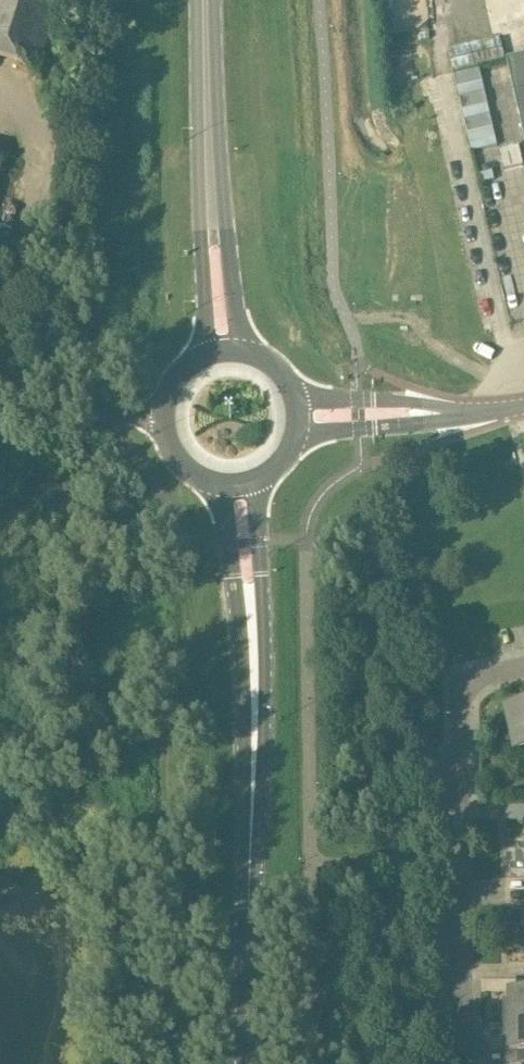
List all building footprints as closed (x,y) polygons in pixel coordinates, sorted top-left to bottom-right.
[(506,63),(523,139),(523,58),(506,63)] [(482,81),(480,70),(453,76),(456,87),(482,81)] [(459,100),(461,111),(488,105),(485,94),(459,100)] [(493,128),(490,114),(464,120),(467,134),(493,128)] [(504,706),(514,750),(523,747),(523,702),(504,706)] [(517,977),(517,991),(511,991),(511,1001),(504,1001),(504,1021),(523,1021),(523,977),(517,977)] [(504,1021),(504,1040),(510,1040),(510,1050),(518,1049),(518,1063),(523,1063),(523,1021),(504,1021)]
